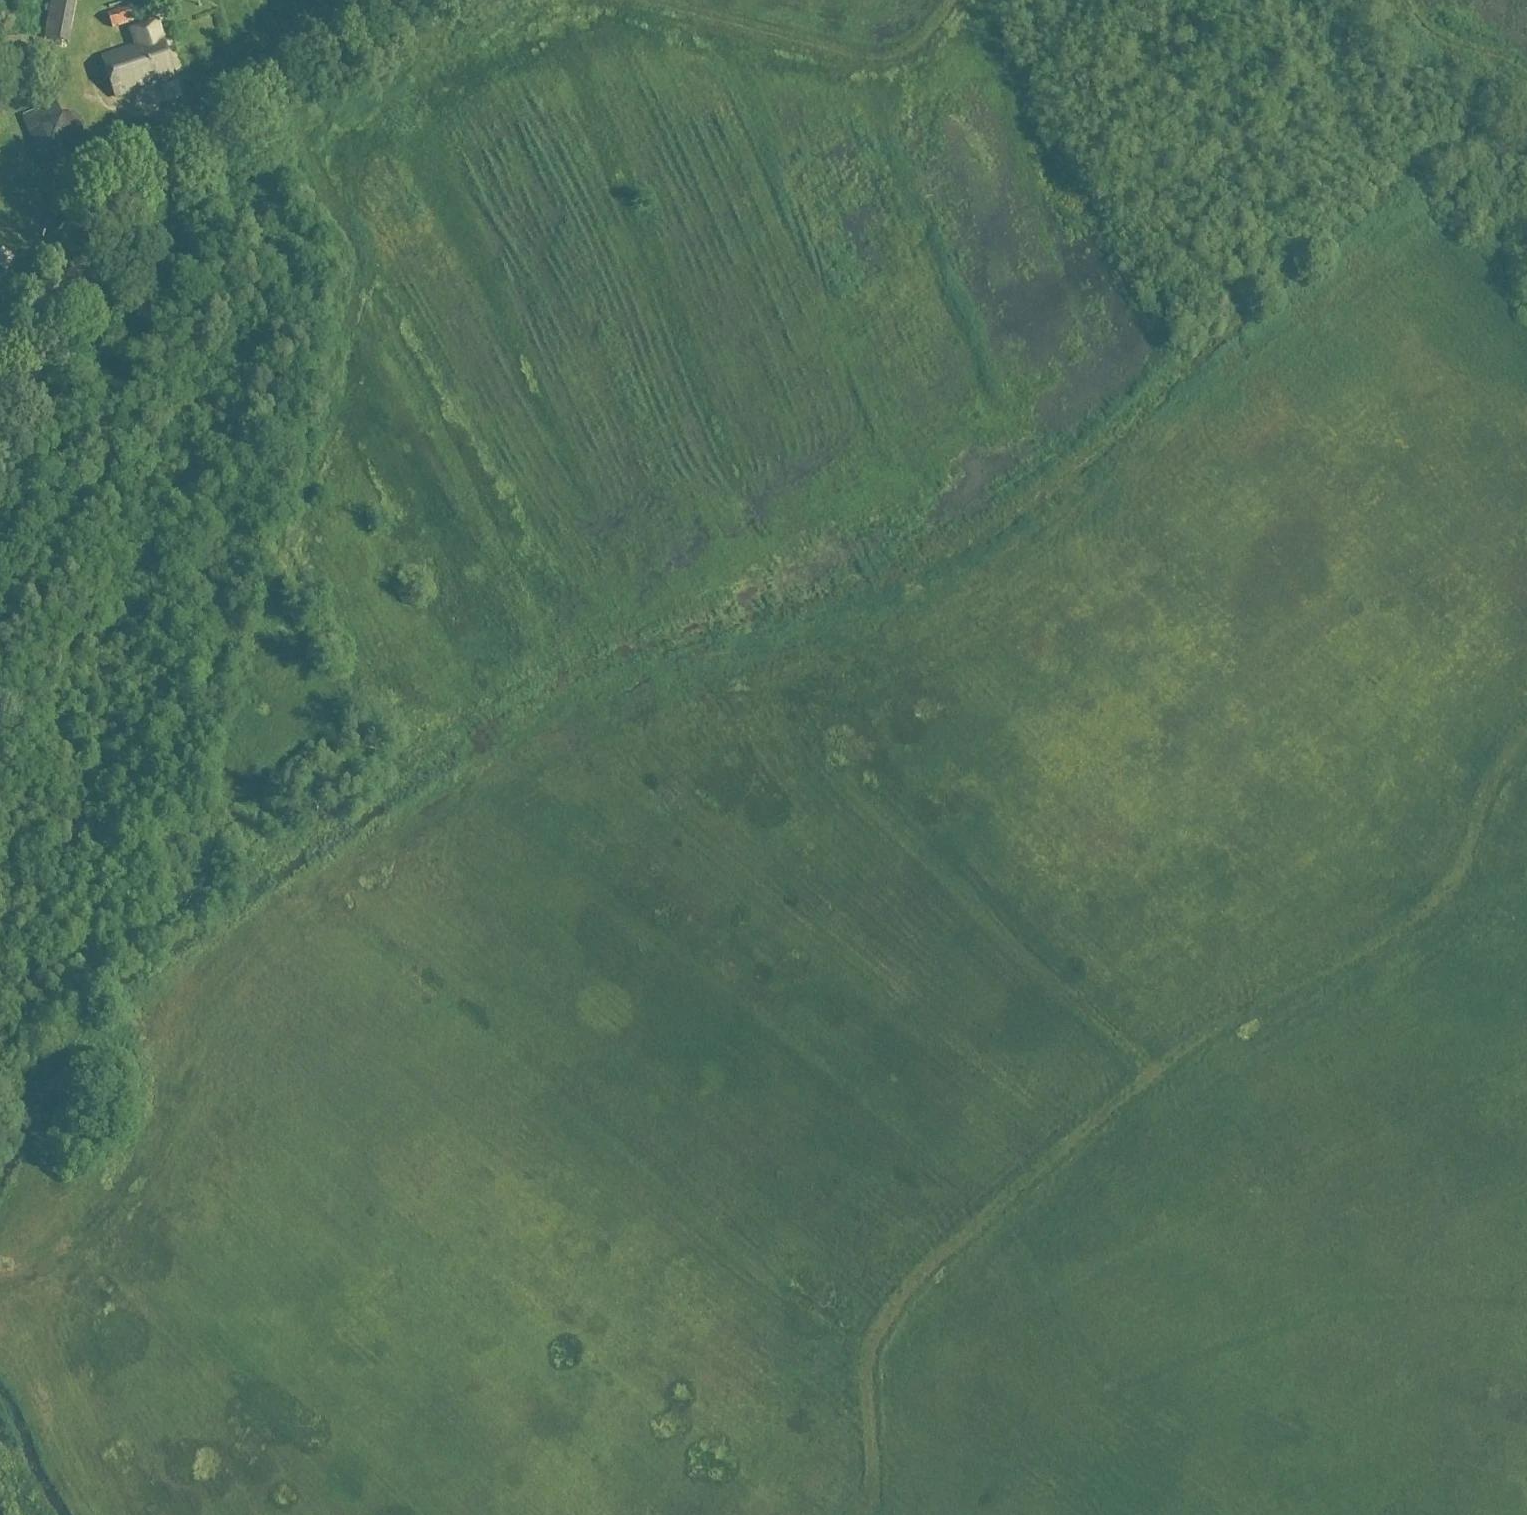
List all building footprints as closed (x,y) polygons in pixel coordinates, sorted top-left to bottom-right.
[(76,0),(52,0),(44,39),(68,43),(76,0)] [(112,29),(135,21),(130,6),(107,14),(112,29)] [(116,97),(175,78),(163,42),(156,23),(133,31),(138,46),(103,58),(116,97)] [(43,167),(91,148),(76,113),(63,118),(57,103),(22,117),(23,118),(23,117),(43,167)]
